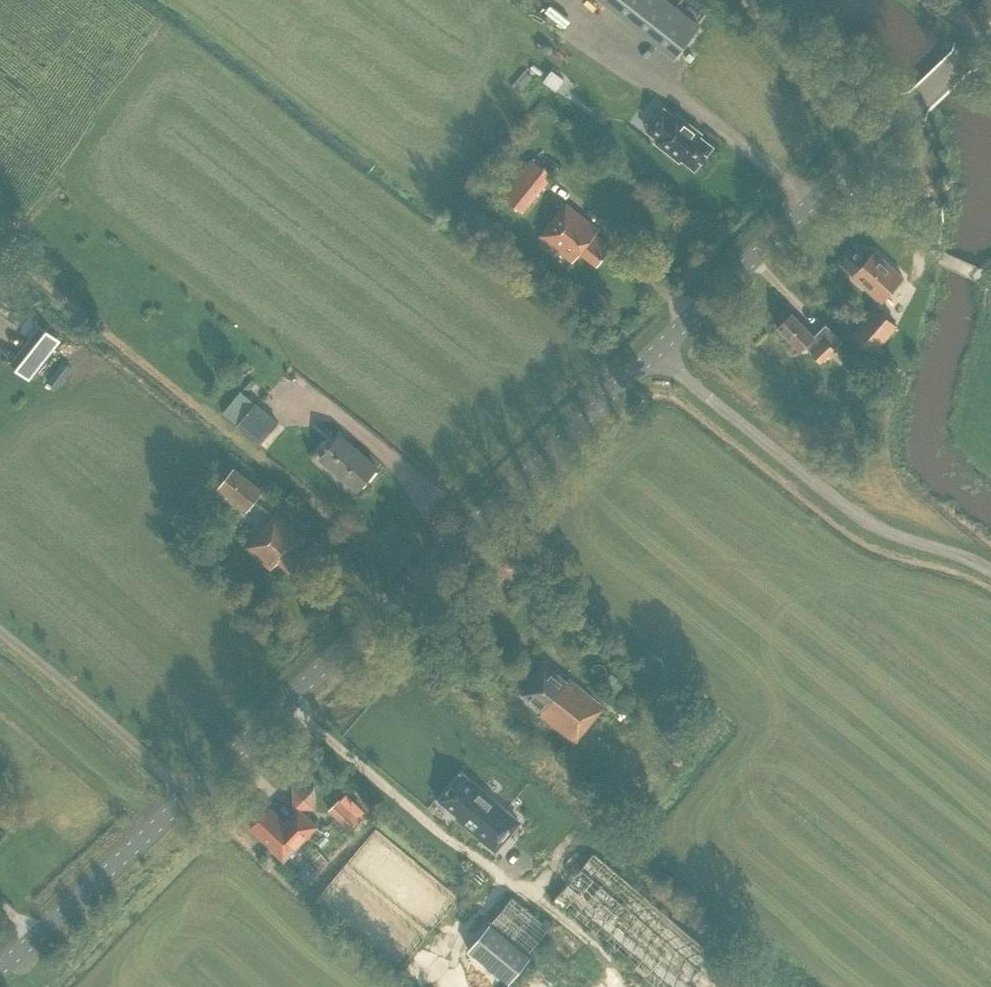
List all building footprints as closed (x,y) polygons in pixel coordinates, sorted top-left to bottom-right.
[(675,57),(700,26),(667,0),(602,0),(675,57)] [(695,169),(713,146),(700,136),(702,133),(678,114),(676,117),(664,108),(655,119),(666,129),(656,142),(680,161),(682,159),(695,169)] [(546,184),(525,167),(503,196),(523,213),(546,184)] [(594,233),(598,229),(566,203),(540,235),(572,261),(580,251),(597,265),(608,251),(603,247),(607,243),(594,233)] [(871,261),(855,247),(840,262),(857,277),(856,278),(881,301),(903,276),(878,254),(871,261)] [(854,331),(875,350),(899,323),(878,304),(854,331)] [(820,362),(834,348),(826,339),(825,340),(817,332),(814,335),(792,313),(777,327),(799,350),(805,344),(813,352),(812,353),(820,362)] [(32,383),(56,338),(32,325),(8,370),(32,383)] [(899,367),(890,361),(880,377),(889,383),(899,367)] [(239,424),(257,403),(242,391),(224,412),(239,424)] [(239,424),(260,442),(278,421),(257,403),(239,424)] [(377,467),(340,435),(321,457),(329,464),(328,464),(358,489),(377,467)] [(247,511),(263,489),(235,468),(219,490),(247,511)] [(246,547),(271,568),(278,560),(295,575),(309,559),(296,547),(305,538),(276,513),(246,547)] [(583,731),(604,706),(569,678),(567,681),(546,664),(522,694),(543,711),(540,714),(574,741),(583,731)] [(461,772),(438,801),(458,818),(457,819),(496,852),(521,822),(461,772)] [(251,826),(273,847),(272,848),(284,860),(317,826),(299,808),(285,822),(270,808),(251,826)] [(554,900),(657,986),(708,986),(726,965),(594,853),(604,841),(578,819),(568,831),(593,854),(554,900)] [(311,879),(318,872),(308,862),(296,875),(306,885),(311,879)] [(529,952),(549,927),(512,897),(492,921),(529,952)] [(468,950),(509,983),(532,955),(520,946),(490,922),(468,950)]
